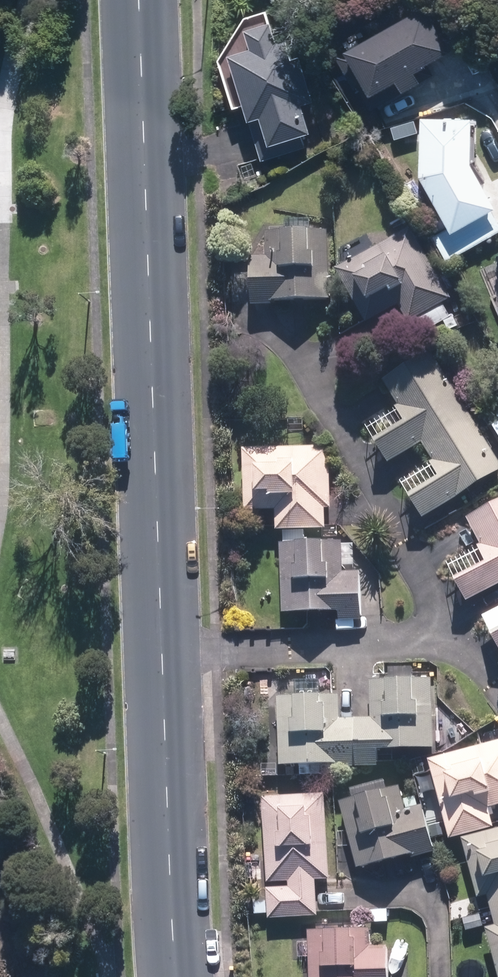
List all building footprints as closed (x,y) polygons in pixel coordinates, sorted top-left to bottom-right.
[(354,91),(360,88),(365,98),(396,80),(403,93),(434,76),(427,64),(463,44),(451,23),(438,30),(424,6),(335,56),(354,91)] [(310,131),(302,104),(313,101),(300,57),(289,60),(281,36),(275,38),(271,22),(246,29),(251,47),(228,53),(260,161),(305,148),(301,134),(310,131)] [(422,115),(420,175),(452,231),(495,207),(471,163),(473,117),(422,115)] [(410,229),(336,270),(367,323),(398,306),(408,323),(450,299),(410,229)] [(250,258),(251,302),(330,300),(327,232),(266,234),(267,258),(250,258)] [(441,475),(408,496),(423,518),(497,472),(497,460),(430,352),(382,381),(407,421),(374,441),(388,464),(421,443),(441,475)] [(276,511),(277,531),(326,529),(326,509),(331,509),(329,447),(242,450),(244,512),(276,511)] [(469,519),(492,559),(457,578),(470,601),(497,586),(497,503),(469,519)] [(361,620),(359,572),(343,573),(342,542),(280,544),(283,614),(339,611),(339,621),(361,620)] [(489,634),(497,650),(497,629),(489,634)] [(378,766),(378,749),(433,747),(430,680),(371,683),(372,718),(341,719),(340,695),(277,698),(280,765),(335,763),(336,768),(378,766)] [(488,809),(497,806),(497,741),(428,761),(450,839),(494,827),(488,809)] [(399,787),(340,803),(358,868),(413,854),(413,857),(433,852),(421,807),(405,811),(399,787)] [(316,897),(315,880),(329,879),(324,793),(262,797),(267,883),(288,882),(288,886),(266,888),(268,919),(317,916),(316,897)] [(485,928),(497,973),(497,829),(462,839),(479,899),(487,897),(495,926),(485,928)] [(370,946),(369,929),(308,931),(310,976),(388,976),(387,946),(370,946)]
